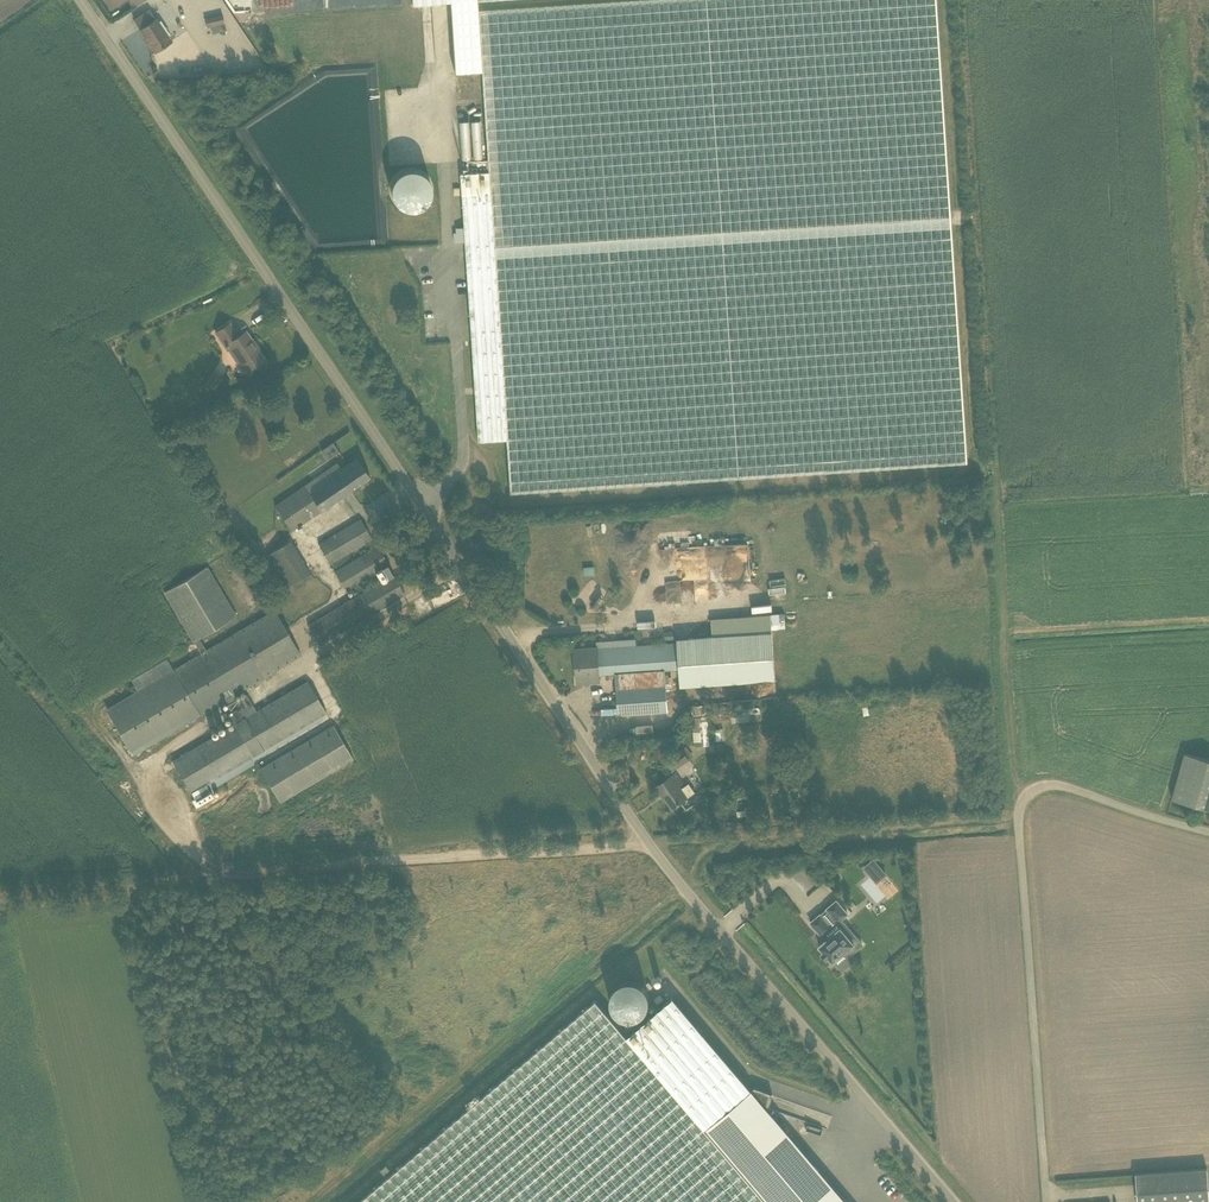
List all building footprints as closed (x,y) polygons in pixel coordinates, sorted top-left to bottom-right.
[(194,15),(215,7),(212,0),(188,0),(194,15)] [(483,71),(479,11),(478,0),(412,0),(412,4),(450,2),(454,73),(483,71)] [(952,225),(937,0),(650,0),(479,11),(483,71),(490,171),(461,173),(463,194),(491,193),(508,439),(511,492),(967,462),(952,225)] [(134,20),(155,52),(171,41),(149,9),(134,20)] [(207,27),(224,23),(222,14),(205,18),(207,27)] [(460,159),(481,159),(479,121),(459,121),(460,159)] [(508,439),(491,193),(463,194),(476,388),(479,441),(508,439)] [(246,371),(264,359),(257,348),(256,348),(251,340),(245,331),(238,336),(229,323),(215,333),(227,350),(231,348),(246,371)] [(319,450),(322,457),(331,453),(330,450),(332,449),(330,444),(319,450)] [(343,471),(337,463),(275,506),(292,531),(370,477),(358,460),(343,471)] [(366,542),(371,550),(377,547),(360,519),(318,544),(330,563),(366,542)] [(296,540),(272,552),(290,586),(313,574),(296,540)] [(346,591),(383,569),(388,566),(377,547),(371,550),(335,571),(346,591)] [(727,580),(746,579),(745,558),(726,559),(727,580)] [(208,566),(164,591),(201,653),(206,650),(199,638),(237,615),(208,566)] [(388,566),(383,569),(387,578),(308,625),(319,644),(405,594),(388,566)] [(746,609),(765,606),(764,599),(745,602),(746,609)] [(224,700),(232,695),(301,655),(274,610),(206,650),(201,653),(173,669),(167,659),(132,680),(138,690),(108,708),(134,753),(224,700)] [(772,632),(677,638),(681,686),(776,680),(772,632)] [(675,643),(597,648),(599,674),(616,673),(619,713),(668,710),(666,687),(665,669),(677,669),(675,643)] [(599,681),(599,674),(597,648),(575,650),(577,682),(599,681)] [(308,681),(246,718),(234,725),(172,761),(191,792),(326,713),(308,681)] [(227,705),(224,707),(234,725),(246,718),(245,716),(255,709),(246,694),(236,700),(232,695),(224,700),(227,705)] [(693,745),(708,744),(707,718),(694,718),(694,724),(692,724),(693,745)] [(354,759),(333,725),(260,768),(281,803),(354,759)] [(651,757),(660,764),(669,753),(659,745),(651,757)] [(689,760),(682,750),(666,761),(673,771),(689,760)] [(1172,799),(1208,809),(1208,760),(1184,753),(1172,799)] [(675,773),(656,786),(665,799),(665,798),(672,808),(687,798),(679,786),(682,783),(675,773)] [(873,870),(869,864),(868,864),(864,867),(869,873),(873,870)] [(827,909),(820,915),(811,923),(822,936),(824,934),(828,939),(819,946),(833,962),(844,953),(847,957),(862,944),(845,924),(844,925),(840,920),(848,914),(836,900),(827,909)] [(706,1128),(752,1089),(704,1034),(673,997),(627,1036),(596,1000),(358,1201),(768,1201),(706,1128)] [(752,1089),(706,1128),(768,1201),(847,1201),(767,1108),(772,1093),(755,1087),(752,1089)] [(1207,1168),(1135,1174),(1138,1201),(1208,1201),(1208,1193),(1207,1168)]
